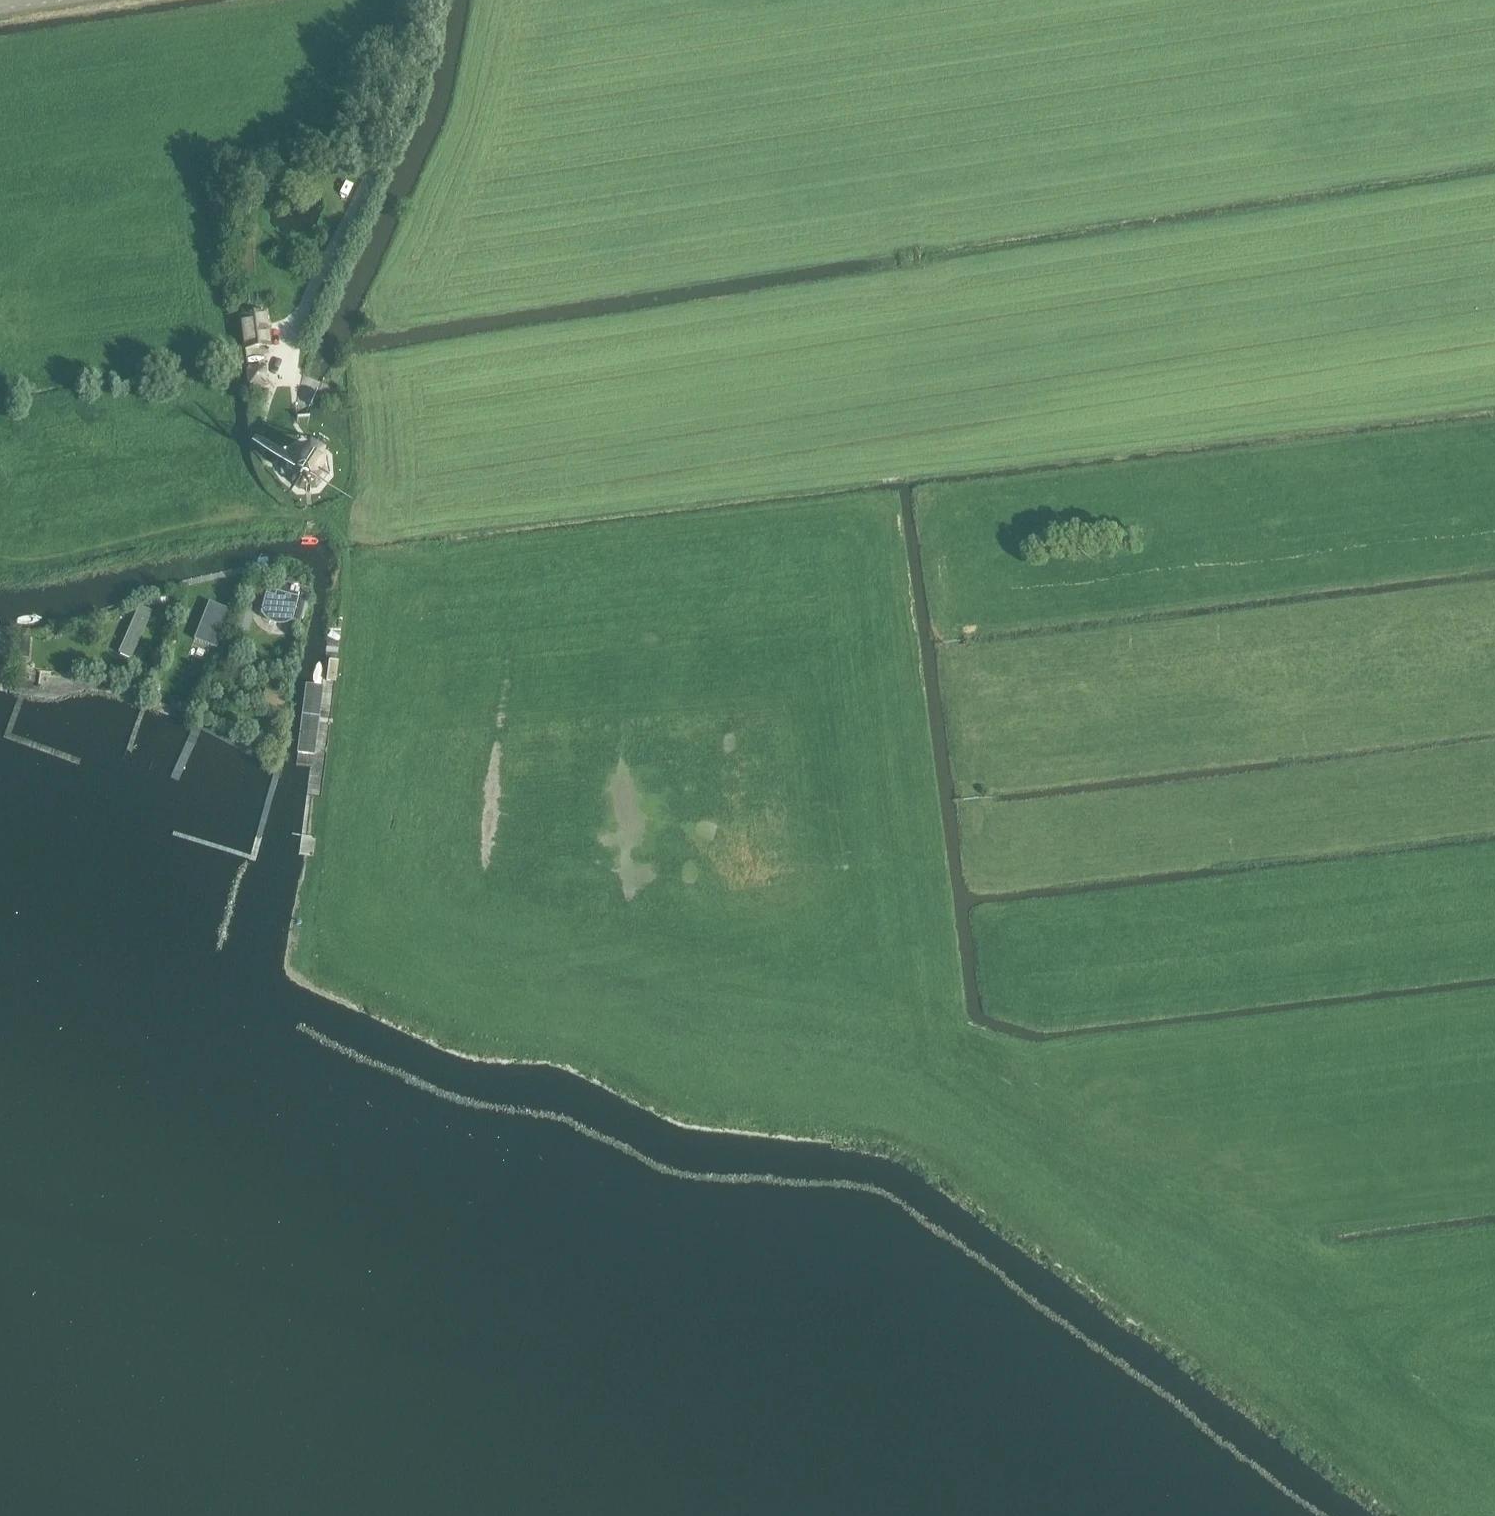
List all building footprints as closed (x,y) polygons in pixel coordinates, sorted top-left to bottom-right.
[(272,348),(269,318),(239,321),(241,351),(272,348)] [(250,387),(267,385),(266,367),(249,368),(250,387)] [(315,486),(325,474),(324,458),(312,448),(296,449),(286,461),(287,477),(299,487),(315,486)] [(265,589),(259,611),(261,614),(264,617),(267,619),(270,620),(271,621),(274,622),(276,622),(278,622),(280,622),(282,622),(285,622),(288,621),(291,619),(292,618),(300,620),(307,589),(277,581),(275,592),(265,589)] [(209,602),(194,638),(214,646),(229,610),(209,602)] [(150,612),(137,606),(117,653),(130,659),(150,612)] [(237,610),(233,627),(247,630),(251,613),(237,610)] [(143,633),(139,655),(151,657),(155,635),(143,633)] [(18,635),(17,653),(28,654),(28,635),(18,635)] [(329,660),(327,682),(336,683),(339,661),(329,660)] [(308,685),(300,756),(316,758),(324,687),(308,685)]
